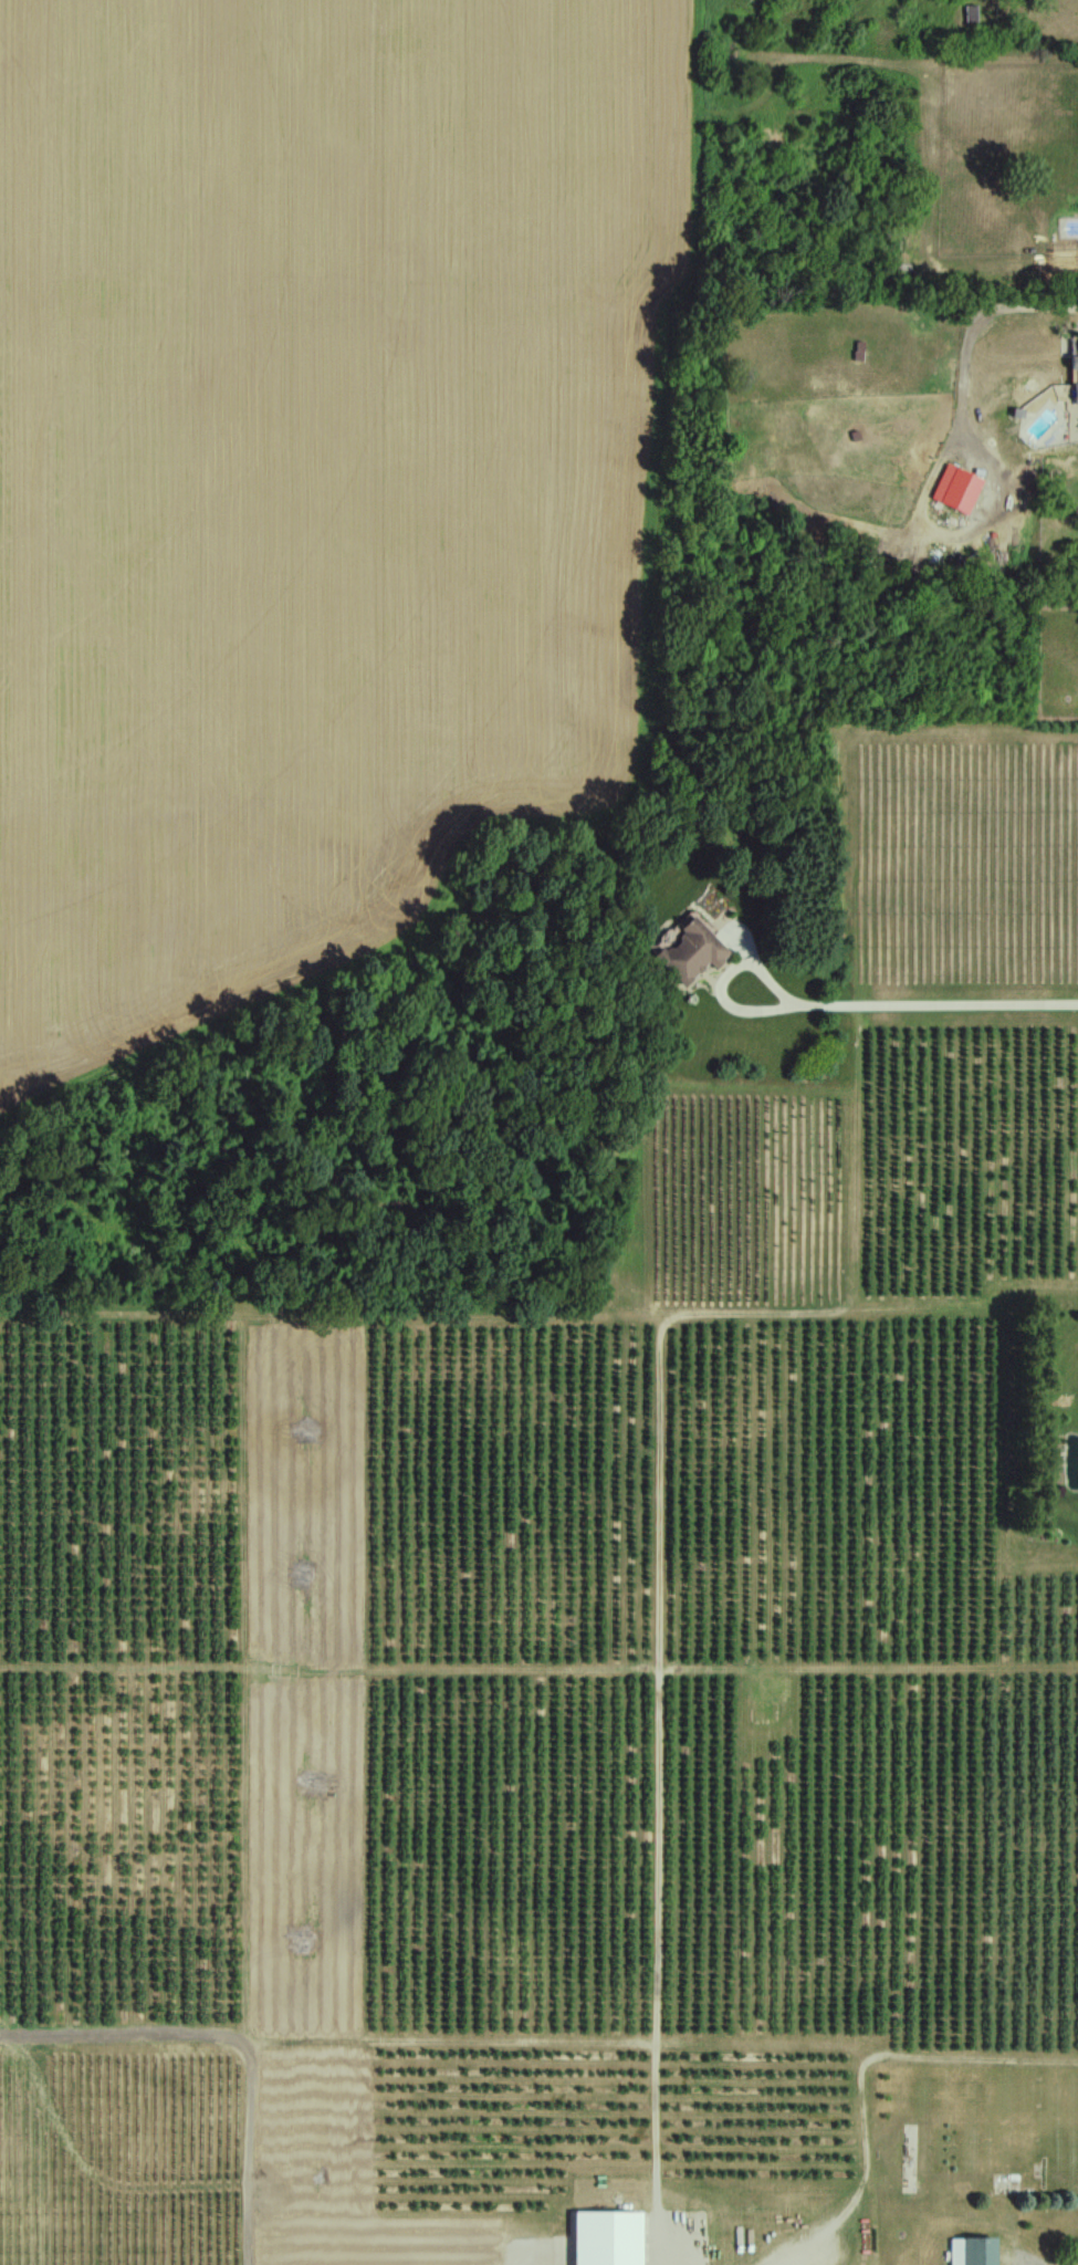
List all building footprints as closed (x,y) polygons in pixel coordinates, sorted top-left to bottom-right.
[(967,23),(978,23),(978,7),(967,7),(967,23)] [(695,917),(655,956),(686,988),(710,964),(716,970),(732,955),(695,917)] [(946,2264),(965,2264),(965,2238),(946,2238),(946,2264)]
